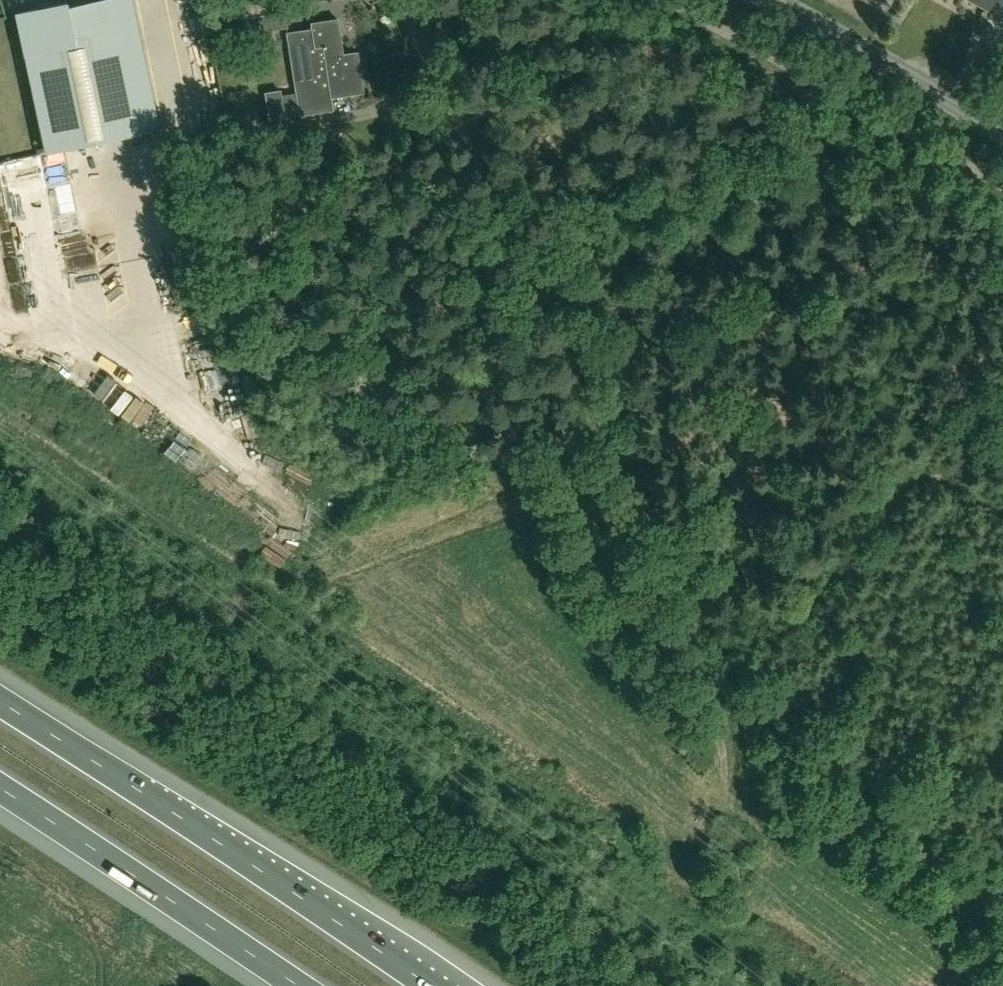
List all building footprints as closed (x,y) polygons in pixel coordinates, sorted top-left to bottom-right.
[(20,14),(51,152),(145,131),(115,0),(98,0),(70,6),(69,2),(20,14)] [(349,28),(371,22),(366,2),(344,7),(349,28)] [(286,11),(259,15),(262,31),(289,27),(286,11)] [(298,92),(283,95),(282,89),(266,92),(270,119),(286,117),(286,116),(301,114),(301,115),(324,111),(321,95),(332,93),(333,97),(365,91),(359,52),(344,54),(339,19),(313,23),(314,33),(307,34),(307,30),(288,33),(298,92)] [(105,376),(101,383),(110,387),(103,401),(133,417),(144,397),(105,376)]
